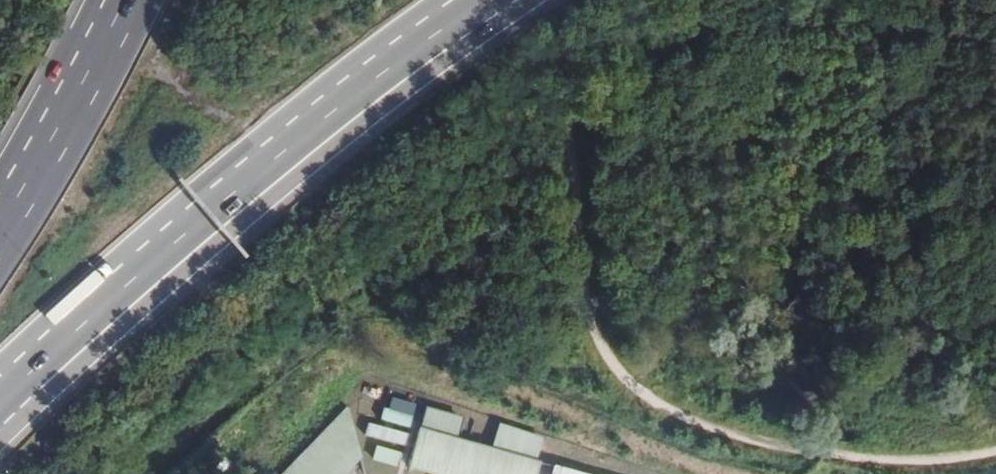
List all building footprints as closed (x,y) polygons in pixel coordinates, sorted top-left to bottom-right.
[(361,458),(349,408),(286,473),(346,473),(361,458)] [(537,461),(543,440),(498,428),(492,449),(537,461)] [(538,465),(419,432),(408,470),(422,473),(535,473),(538,465)]
